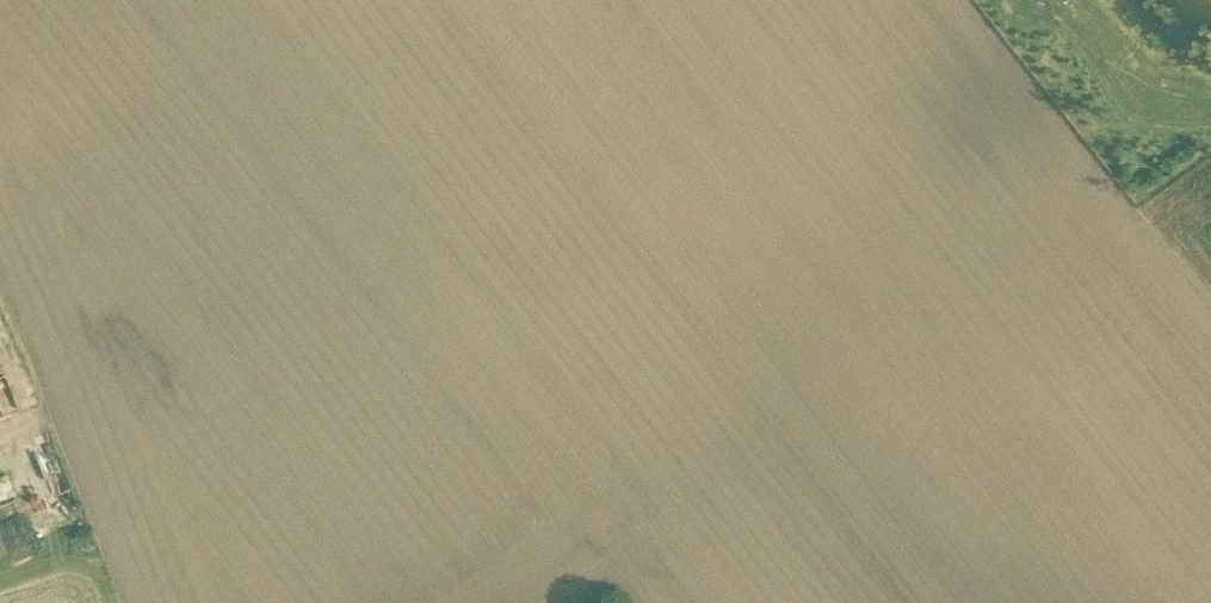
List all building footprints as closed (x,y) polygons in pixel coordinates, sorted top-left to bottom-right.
[(15,494),(10,480),(0,483),(0,499),(15,494)]
